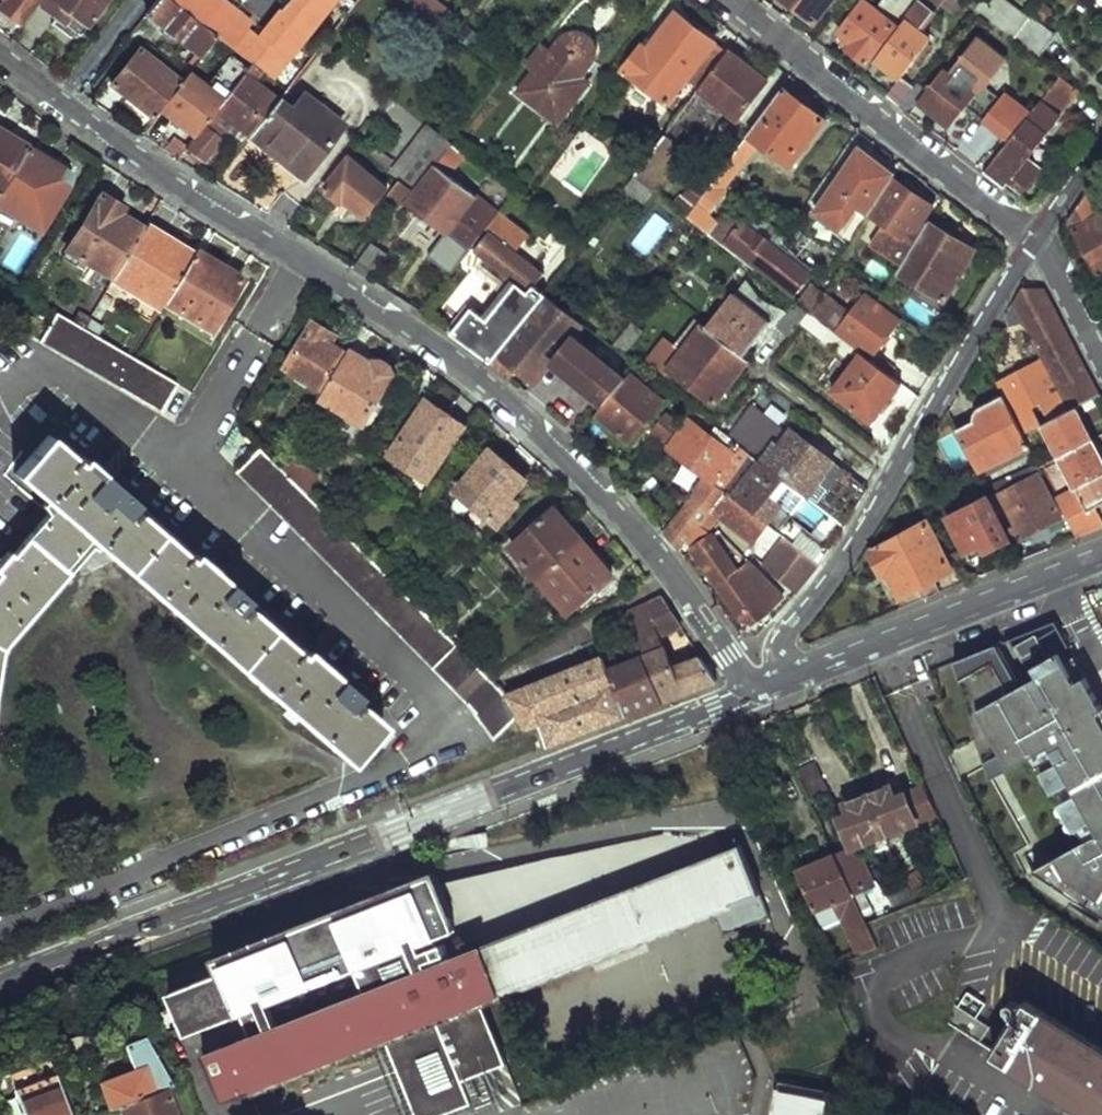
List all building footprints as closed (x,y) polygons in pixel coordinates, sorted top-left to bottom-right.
[(4,2),(22,15),(33,0),(5,0),(4,2)] [(45,3),(65,18),(71,11),(88,24),(105,0),(47,0),(45,3)] [(135,24),(143,29),(155,14),(202,52),(216,32),(175,0),(153,0),(135,24)] [(257,33),(246,24),(251,17),(229,0),(175,0),(216,32),(249,57),(257,63),(272,74),(330,0),(282,0),(257,33)] [(437,0),(414,0),(413,1),(440,23),(450,10),(437,0)] [(817,19),(832,0),(794,0),(817,19)] [(842,30),(855,39),(849,46),(867,60),(896,23),(898,24),(916,0),(885,0),(879,7),(870,0),(865,0),(842,30)] [(879,59),(901,75),(931,39),(921,30),(936,11),(934,9),(941,2),(956,13),(966,2),(962,0),(921,0),(905,19),(908,21),(879,59)] [(642,42),(624,66),(667,99),(686,75),(702,88),(731,51),(677,10),(649,47),(642,42)] [(71,11),(65,18),(83,31),(88,24),(71,11)] [(1033,14),(1017,38),(1038,55),(1056,32),(1033,14)] [(538,70),(521,92),(559,122),(590,80),(575,69),(589,47),(590,41),(589,37),(587,34),(582,29),(579,28),(574,28),(570,29),(565,33),(552,50),(541,42),(527,62),(538,70)] [(916,83),(900,103),(911,112),(923,98),(954,123),(969,104),(1011,138),(1033,110),(1008,90),(1001,97),(987,86),(1009,58),(980,35),(952,71),(946,67),(929,90),(918,82),(916,83)] [(141,44),(114,80),(158,112),(164,104),(184,76),(141,44)] [(702,88),(678,120),(702,138),(726,107),(740,117),(769,79),(731,51),(702,88)] [(198,128),(189,140),(207,153),(225,131),(216,124),(225,112),(250,130),(276,97),(248,74),(257,63),(249,57),(223,94),(198,128)] [(184,76),(164,104),(198,128),(223,94),(190,69),(184,76)] [(1011,138),(985,170),(1006,186),(1011,181),(1024,192),(1045,165),(1032,154),(1083,89),(1062,74),(1043,97),(1033,110),(1011,138)] [(907,76),(891,96),(900,103),(916,83),(907,76)] [(276,97),(250,130),(304,171),(342,121),(289,80),(276,97)] [(786,86),(718,177),(725,183),(759,139),(792,164),(828,117),(786,86)] [(30,145),(0,127),(0,193),(30,145)] [(671,129),(636,175),(654,189),(685,149),(674,140),(678,134),(671,129)] [(438,168),(409,203),(469,250),(499,214),(448,174),(465,152),(452,142),(433,164),(438,168)] [(39,229),(64,190),(68,183),(69,180),(70,176),(70,173),(69,171),(68,169),(66,167),(30,145),(0,193),(0,205),(39,229)] [(858,150),(816,211),(854,237),(870,209),(895,175),(858,150)] [(349,156),(326,186),(346,202),(349,199),(365,212),(386,186),(375,177),(379,172),(371,166),(367,171),(349,156)] [(1070,216),(1101,274),(1101,176),(1101,174),(1070,216)] [(895,175),(870,209),(910,236),(937,198),(912,181),(909,185),(895,175)] [(402,177),(389,193),(402,204),(415,188),(402,177)] [(701,199),(688,216),(704,228),(708,231),(718,220),(711,215),(711,206),(723,189),(713,182),(701,199)] [(680,194),(673,205),(688,216),(701,199),(695,194),(689,202),(680,194)] [(101,195),(67,251),(113,279),(144,231),(119,215),(123,208),(101,195)] [(718,220),(708,231),(756,267),(760,263),(794,291),(808,274),(787,258),(789,254),(729,205),(718,220)] [(629,244),(646,256),(670,223),(654,211),(629,244)] [(929,218),(898,269),(946,299),(976,248),(929,218)] [(113,279),(112,282),(160,310),(165,302),(193,256),(196,252),(149,224),(144,231),(113,279)] [(490,232),(475,251),(527,292),(542,273),(490,232)] [(373,241),(353,265),(369,276),(387,253),(373,241)] [(193,256),(165,302),(213,330),(245,279),(222,265),(218,271),(193,256)] [(750,279),(712,328),(748,355),(777,320),(767,312),(773,305),(776,301),(765,296),(750,279)] [(812,281),(798,300),(799,301),(813,311),(824,291),(812,281)] [(1022,284),(1012,301),(1022,320),(1056,303),(1047,284),(1022,284)] [(554,356),(575,330),(584,319),(546,290),(520,324),(506,344),(493,360),(511,373),(518,365),(535,379),(554,356)] [(867,290),(838,326),(869,351),(898,315),(867,290)] [(827,293),(815,311),(831,321),(839,303),(827,293)] [(799,301),(783,322),(796,333),(806,320),(813,311),(799,301)] [(1056,303),(1022,320),(1032,338),(1066,321),(1056,303)] [(773,305),(767,312),(777,320),(781,316),(773,305)] [(813,311),(806,320),(850,354),(852,351),(857,344),(813,311)] [(80,312),(74,321),(84,327),(90,318),(80,312)] [(60,313),(43,341),(162,411),(179,384),(132,356),(84,327),(74,321),(60,313)] [(512,318),(497,337),(506,344),(520,324),(512,318)] [(668,340),(652,361),(671,377),(677,369),(717,401),(751,358),(748,355),(712,328),(699,318),(684,335),(692,342),(684,353),(668,340)] [(630,319),(612,341),(626,352),(643,330),(630,319)] [(319,320),(291,365),(331,390),(354,351),(338,341),(342,334),(319,320)] [(1066,321),(1032,338),(1041,356),(1074,339),(1066,321)] [(629,375),(575,330),(554,356),(589,386),(601,385),(613,395),(629,375)] [(342,334),(338,341),(354,351),(359,344),(342,334)] [(497,337),(485,353),(493,360),(506,344),(497,337)] [(1074,339),(1041,356),(1041,357),(1050,372),(1082,355),(1074,339)] [(359,344),(354,351),(373,364),(378,357),(359,344)] [(857,344),(852,351),(861,358),(866,352),(857,344)] [(331,390),(327,396),(351,411),(345,421),(361,431),(398,369),(378,357),(373,364),(354,351),(331,390)] [(861,358),(838,388),(878,419),(906,383),(866,352),(861,358)] [(1082,355),(1050,372),(1059,391),(1092,374),(1082,355)] [(1041,357),(997,380),(1005,395),(1025,434),(1047,423),(1069,411),(1059,391),(1050,372),(1041,357)] [(638,366),(631,374),(638,379),(643,371),(638,366)] [(613,395),(599,411),(631,438),(663,401),(638,379),(631,374),(613,395)] [(1059,391),(1069,411),(1078,406),(1101,394),(1092,374),(1059,391)] [(613,395),(601,385),(589,386),(607,401),(613,395)] [(975,422),(959,430),(981,470),(1031,444),(1025,434),(1005,395),(979,410),(975,422)] [(428,402),(392,454),(427,479),(467,422),(450,410),(447,415),(428,402)] [(756,404),(731,434),(751,449),(760,456),(784,425),(756,404)] [(1069,411),(1047,423),(1063,454),(1094,437),(1078,406),(1069,411)] [(665,411),(652,429),(667,441),(680,423),(665,411)] [(689,418),(670,445),(724,486),(751,449),(731,434),(717,423),(709,434),(689,418)] [(795,429),(769,463),(845,523),(871,486),(795,429)] [(1,641),(19,619),(22,622),(68,569),(64,565),(93,532),(100,538),(97,541),(99,543),(102,541),(160,590),(157,594),(209,639),(213,635),(272,687),(269,691),(319,736),(324,731),(351,756),(346,760),(349,762),(385,722),(355,695),(358,691),(306,645),(302,649),(244,599),(247,594),(195,550),(190,554),(147,516),(151,512),(137,499),(83,453),(80,458),(50,433),(15,472),(55,506),(13,553),(9,549),(0,560),(0,644),(1,641)] [(1063,454),(1079,485),(1088,501),(1095,498),(1101,494),(1101,453),(1094,437),(1063,454)] [(263,448),(239,470),(470,698),(498,734),(521,714),(510,693),(505,683),(502,684),(263,448)] [(493,449),(459,490),(493,518),(527,477),(493,449)] [(751,449),(724,486),(726,487),(769,520),(792,493),(800,499),(807,511),(838,533),(845,523),(769,463),(760,456),(751,449)] [(1032,475),(999,493),(1022,537),(1041,527),(1037,521),(1059,510),(1036,466),(1030,470),(1032,475)] [(693,480),(667,515),(673,520),(699,485),(693,480)] [(673,520),(667,529),(681,546),(717,499),(699,485),(673,520)] [(1058,496),(1078,535),(1101,526),(1101,513),(1095,498),(1088,501),(1079,485),(1058,496)] [(717,499),(681,546),(688,554),(699,548),(744,612),(756,617),(771,606),(782,592),(752,558),(742,569),(716,532),(709,536),(707,532),(723,512),(762,541),(776,525),(769,520),(726,487),(717,499)] [(792,493),(769,520),(776,525),(777,526),(800,499),(792,493)] [(990,495),(952,514),(970,550),(987,541),(990,548),(1012,537),(990,495)] [(557,507),(512,545),(540,578),(586,540),(557,507)] [(1059,510),(1037,521),(1041,527),(1062,516),(1059,510)] [(799,518),(788,534),(790,535),(820,558),(831,543),(799,518)] [(929,520),(874,548),(883,566),(890,562),(905,592),(922,583),(927,594),(944,586),(939,574),(953,567),(929,520)] [(790,535),(769,562),(800,586),(808,575),(820,558),(790,535)] [(586,540),(540,578),(568,611),(615,574),(586,540)] [(661,594),(624,613),(632,629),(639,645),(645,656),(665,699),(719,679),(703,655),(670,668),(654,637),(681,624),(669,606),(661,594)] [(1056,624),(951,665),(987,784),(1028,762),(1073,834),(1085,844),(1033,875),(1101,919),(1101,708),(1056,624)] [(632,629),(625,632),(633,648),(639,645),(632,629)] [(604,655),(510,693),(521,714),(527,726),(539,720),(551,744),(627,714),(609,668),(604,655)] [(645,656),(609,668),(627,714),(665,699),(645,656)] [(797,775),(811,805),(831,796),(818,766),(797,775)] [(937,815),(934,808),(930,809),(920,789),(895,798),(890,789),(867,798),(885,839),(937,815)] [(836,861),(854,900),(874,891),(864,867),(868,858),(873,856),(869,845),(885,839),(867,798),(845,806),(850,817),(840,822),(854,852),(836,861)] [(433,875),(432,872),(423,875),(225,952),(231,968),(180,988),(193,1021),(225,1009),(228,1018),(242,1012),(251,1009),(261,1033),(252,1037),(206,1055),(222,1104),(390,1040),(483,1004),(762,896),(742,846),(464,954),(446,961),(438,964),(435,957),(443,954),(447,952),(443,942),(439,944),(431,946),(428,939),(436,936),(454,929),(436,883),(433,875)] [(813,915),(832,906),(841,924),(856,958),(876,949),(854,900),(836,861),(834,857),(796,874),(813,915)] [(909,892),(915,908),(931,899),(921,877),(905,885),(909,892)] [(915,908),(909,892),(887,902),(895,918),(915,908)] [(832,906),(813,915),(821,933),(841,924),(832,906)] [(439,944),(436,936),(428,939),(431,946),(439,944)] [(446,961),(443,954),(435,957),(438,964),(446,961)] [(974,1036),(992,1006),(967,991),(949,1021),(974,1036)] [(390,1040),(419,1114),(446,1114),(474,1104),(464,1080),(507,1063),(483,1004),(390,1040)] [(1081,1114),(1101,1114),(1101,1051),(1026,1005),(992,1060),(1081,1114)] [(251,1009),(242,1012),(252,1037),(261,1033),(251,1009)] [(168,1089),(174,1087),(150,1042),(119,1040),(135,1071),(103,1085),(112,1111),(122,1107),(168,1089)] [(61,1048),(69,1069),(95,1058),(91,1043),(80,1042),(61,1048)] [(50,1053),(9,1070),(15,1085),(55,1069),(50,1053)] [(15,1085),(26,1114),(74,1114),(55,1069),(15,1085)] [(122,1107),(125,1114),(176,1114),(168,1089),(122,1107)] [(829,1100),(779,1091),(775,1114),(826,1114),(829,1100)] [(240,1114),(262,1114),(258,1104),(239,1111),(240,1114)]
